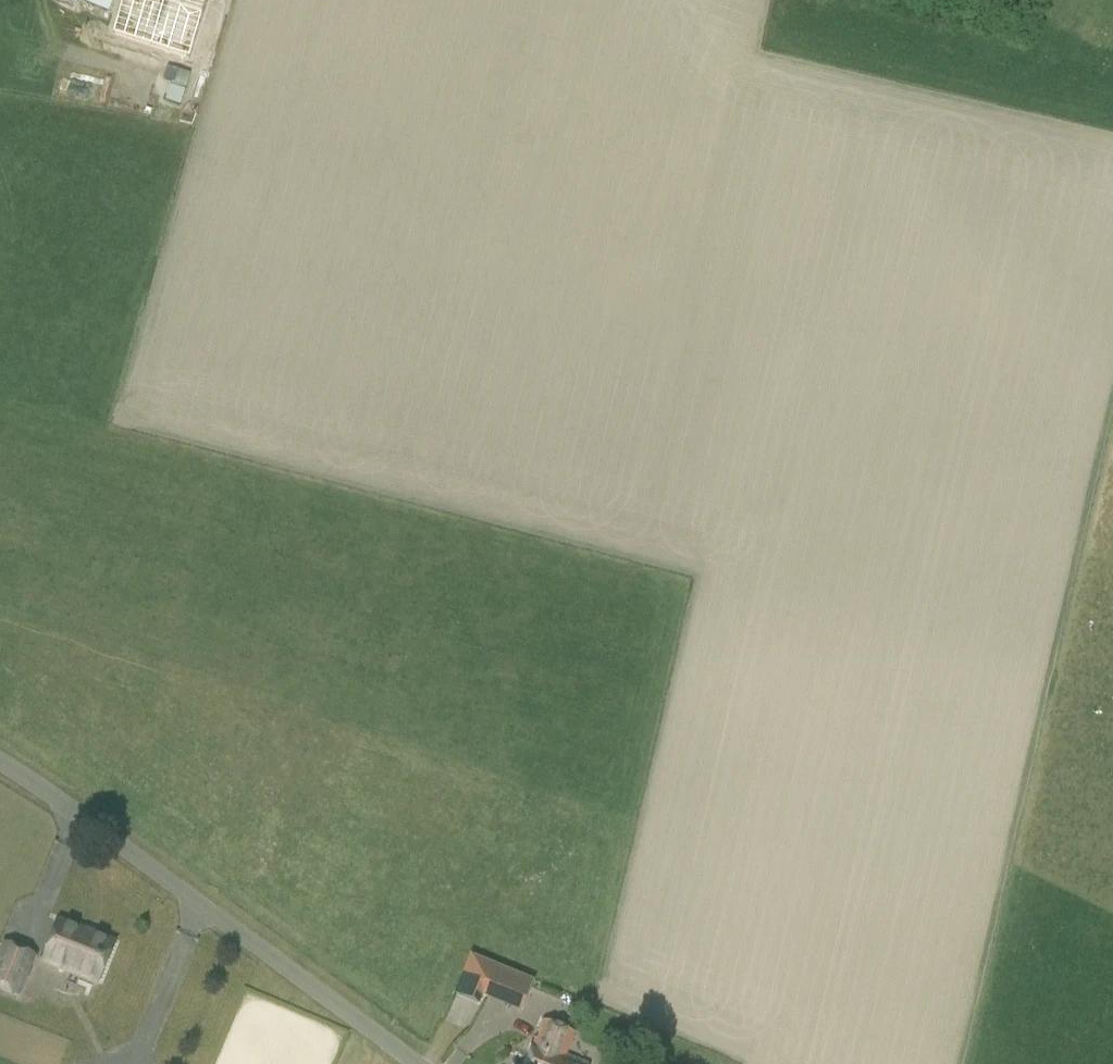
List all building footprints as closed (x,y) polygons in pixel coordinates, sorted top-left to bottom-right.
[(166,78),(176,80),(171,100),(185,105),(214,0),(188,0),(166,78)] [(59,921),(43,961),(98,983),(114,944),(59,921)] [(0,958),(0,989),(17,996),(34,955),(6,944),(0,958)] [(522,1011),(534,981),(493,965),(481,995),(522,1011)] [(526,1063),(589,1063),(567,1055),(576,1034),(543,1020),(526,1063)]
